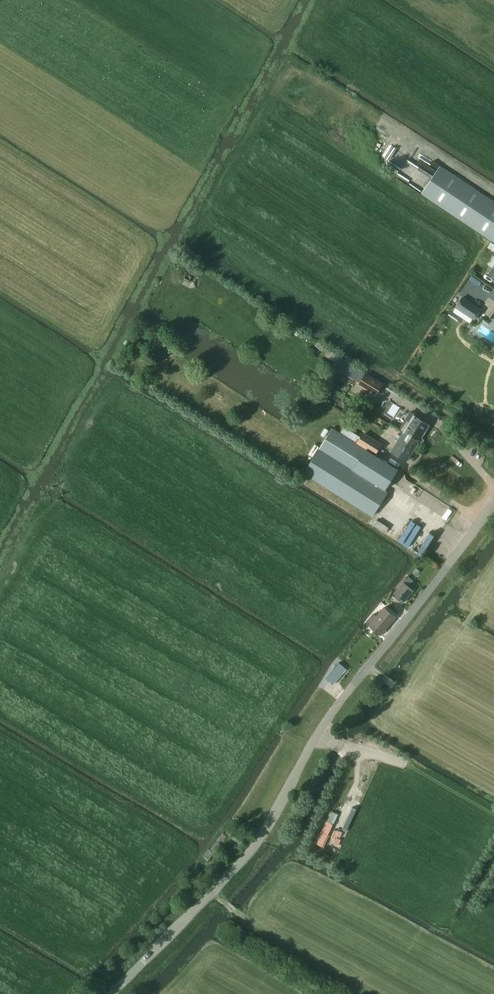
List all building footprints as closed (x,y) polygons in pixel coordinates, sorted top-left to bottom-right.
[(493,242),(493,202),(441,166),(422,194),(493,242)] [(482,309),(462,296),(455,307),(474,320),(482,309)] [(318,342),(315,346),(322,351),(325,347),(318,342)] [(383,384),(365,373),(358,385),(376,396),(383,384)] [(388,400),(383,411),(395,417),(401,406),(388,400)] [(405,420),(410,423),(403,434),(408,438),(409,436),(419,442),(429,426),(414,417),(415,414),(410,411),(405,420)] [(372,516),(388,492),(385,490),(354,470),(367,450),(357,443),(333,428),(304,473),(372,516)] [(363,433),(357,443),(367,450),(376,455),(382,444),(363,433)] [(408,438),(403,434),(401,437),(398,434),(395,439),(398,441),(392,452),(407,461),(419,442),(409,436),(408,438)] [(367,450),(354,470),(385,490),(397,470),(367,450)] [(377,520),(374,525),(385,533),(388,528),(377,520)] [(397,542),(411,548),(414,541),(411,540),(415,531),(403,527),(397,542)] [(409,577),(404,582),(409,586),(414,581),(409,577)] [(403,603),(414,590),(409,586),(404,582),(393,595),(403,603)] [(367,621),(370,624),(369,625),(381,635),(396,617),(384,607),(377,616),(373,613),(367,621)] [(332,672),(326,679),(333,684),(338,677),(332,672)] [(324,679),(319,685),(327,692),(333,685),(324,679)] [(331,811),(326,822),(332,825),(336,814),(331,811)] [(321,832),(316,843),(322,846),(328,835),(321,832)]
